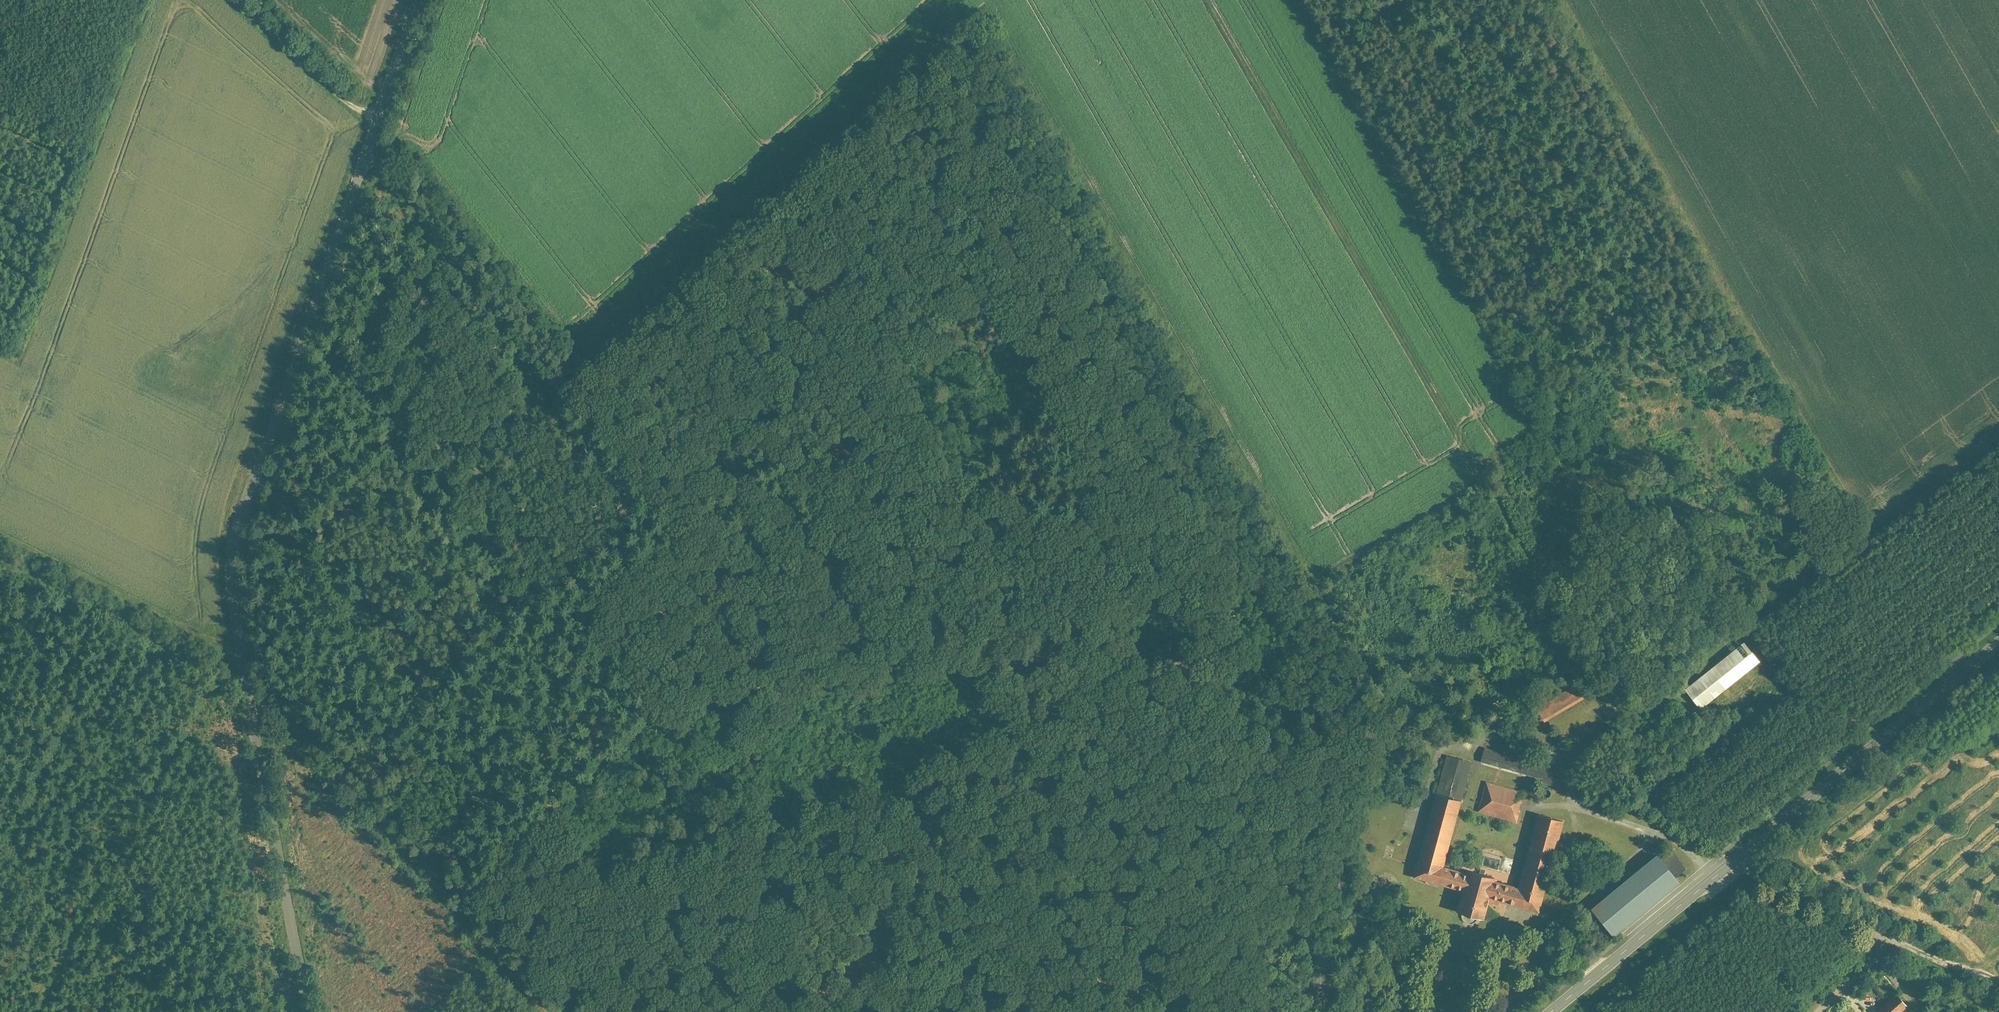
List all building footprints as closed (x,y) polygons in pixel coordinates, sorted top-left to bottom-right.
[(1747,644),(1687,691),(1702,711),(1763,664),(1747,644)] [(1488,747),(1484,764),(1555,784),(1560,767),(1488,747)] [(1438,796),(1462,803),(1473,763),(1448,757),(1438,796)] [(1487,782),(1479,815),(1517,825),(1526,792),(1487,782)] [(1540,815),(1522,885),(1446,865),(1462,803),(1438,796),(1415,880),(1467,894),(1461,917),(1490,925),(1496,903),(1541,914),(1566,822),(1540,815)] [(1594,912),(1616,938),(1681,884),(1659,857),(1594,912)] [(1878,1011),(1906,1011),(1910,1009),(1897,995),(1878,1011)]
